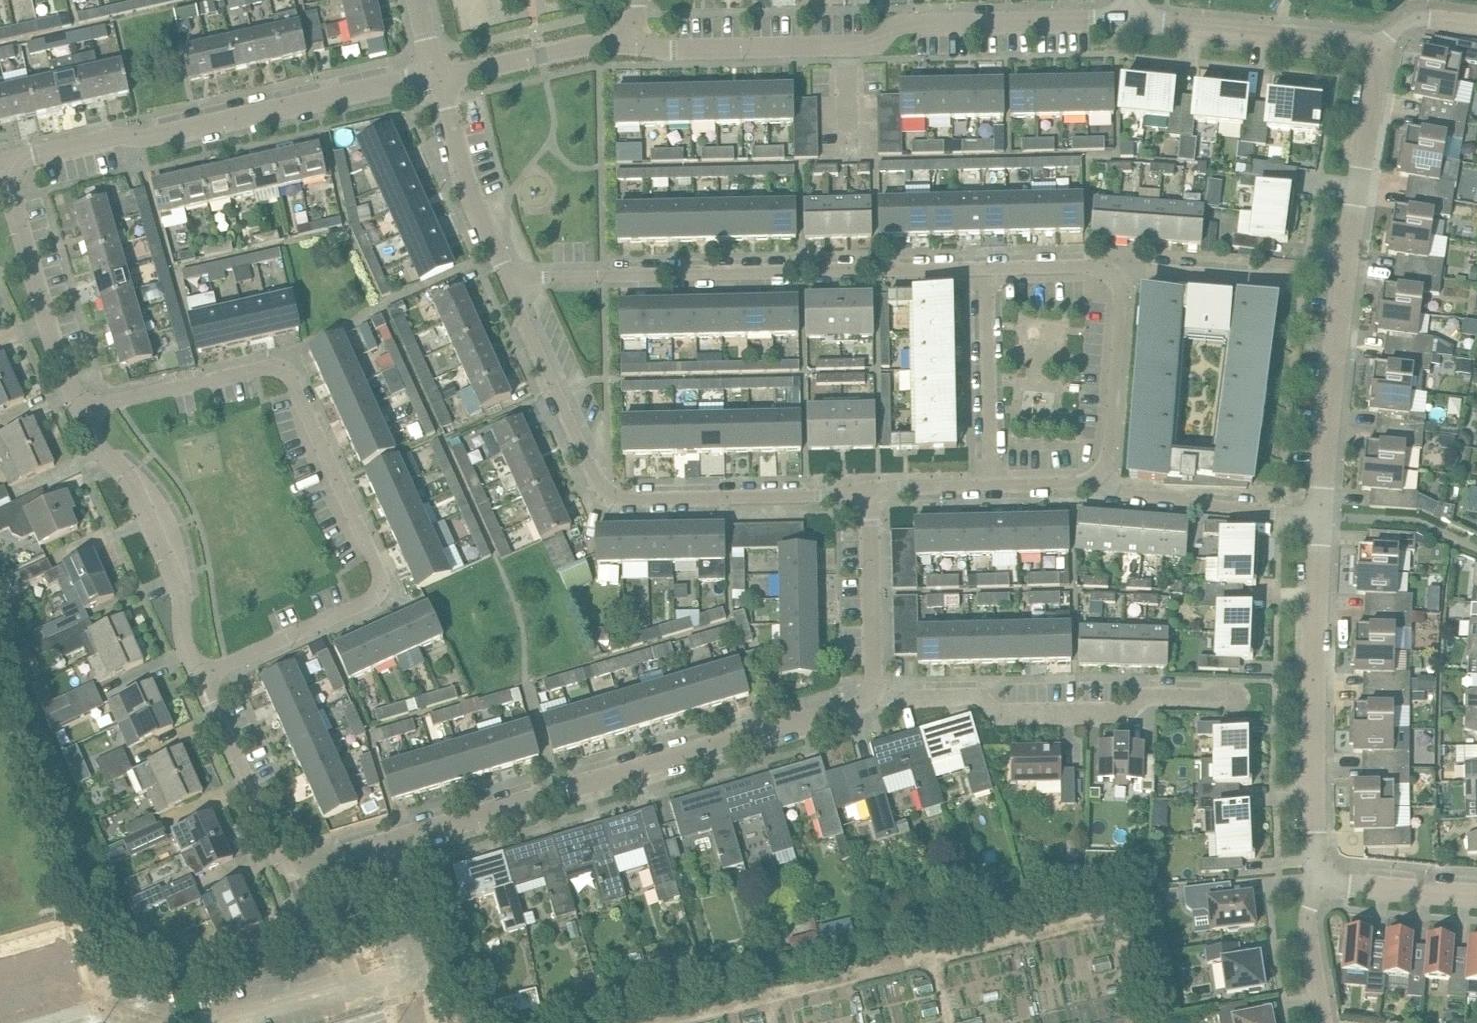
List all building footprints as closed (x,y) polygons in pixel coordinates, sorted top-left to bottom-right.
[(126,4),(129,13),(153,8),(151,0),(143,0),(126,4)] [(245,7),(243,1),(247,0),(228,0),(231,10),(245,7)] [(379,14),(376,0),(342,0),(347,21),(379,14)] [(198,17),(217,13),(214,2),(199,5),(201,10),(197,11),(198,17)] [(102,9),(104,19),(129,13),(126,4),(102,9)] [(201,10),(199,5),(174,11),(177,23),(199,18),(198,17),(197,11),(201,10)] [(80,24),(104,19),(102,9),(77,15),(80,24)] [(309,29),(320,27),(316,11),(306,14),(309,29)] [(273,17),(283,60),(307,54),(297,12),(273,17)] [(379,14),(347,21),(352,44),(384,37),(379,14)] [(61,16),(37,21),(40,33),(72,26),(70,15),(61,17),(61,16)] [(260,65),(283,60),(273,17),(276,29),(253,34),(260,65)] [(16,39),(40,33),(37,21),(14,27),(16,39)] [(189,21),(177,23),(180,35),(192,32),(189,21)] [(90,30),(93,41),(108,37),(106,26),(90,30)] [(16,39),(14,27),(0,30),(0,42),(16,39)] [(320,27),(309,29),(314,53),(325,51),(320,27)] [(93,41),(90,30),(75,33),(77,44),(93,41)] [(229,39),(236,70),(260,65),(253,34),(229,39)] [(60,36),(44,40),(46,52),(62,48),(60,36)] [(1457,82),(1462,61),(1476,64),(1476,45),(1435,37),(1434,38),(1439,39),(1436,54),(1422,52),(1418,74),(1457,82)] [(229,39),(206,44),(213,75),(236,70),(229,39)] [(46,52),(44,40),(28,43),(30,55),(46,52)] [(189,80),(213,75),(206,44),(182,49),(189,80)] [(0,50),(0,61),(0,62),(16,59),(13,47),(0,50)] [(86,69),(76,72),(83,104),(107,99),(99,66),(98,67),(94,50),(82,52),(86,69)] [(99,66),(107,99),(130,94),(123,61),(99,66)] [(1121,113),(1145,115),(1150,68),(1133,70),(1132,78),(1124,77),(1121,113)] [(1167,73),(1150,68),(1145,115),(1170,118),(1168,135),(1180,137),(1183,107),(1171,106),(1174,82),(1166,81),(1167,73)] [(60,110),(53,77),(51,77),(50,72),(41,74),(42,79),(29,82),(37,115),(60,110)] [(53,77),(60,110),(83,104),(76,72),(53,77)] [(1453,104),(1457,82),(1418,74),(1414,97),(1428,100),(1425,116),(1466,123),(1469,107),(1453,104)] [(1194,120),(1219,123),(1223,76),(1206,77),(1205,85),(1197,84),(1195,108),(1183,107),(1180,137),(1192,138),(1194,120)] [(1253,144),(1256,114),(1244,113),(1247,89),(1239,89),(1240,80),(1223,76),(1219,123),(1243,125),(1241,143),(1253,144)] [(6,87),(5,87),(3,78),(0,79),(0,123),(13,120),(6,87)] [(1113,79),(1087,80),(1088,115),(1114,115),(1113,79)] [(1037,117),(1063,116),(1062,80),(1036,81),(1037,117)] [(1062,80),(1063,116),(1088,115),(1087,80),(1062,80)] [(1003,81),(977,82),(978,119),(1004,118),(1003,81)] [(1012,117),(1037,117),(1036,81),(1011,81),(1011,101),(1012,117)] [(6,87),(13,120),(37,115),(29,82),(6,87)] [(926,83),(927,119),(953,119),(952,82),(926,83)] [(953,119),(978,119),(977,82),(952,82),(953,119)] [(900,95),(900,107),(901,119),(901,120),(927,119),(926,83),(901,83),(901,95),(900,95)] [(1267,128),(1292,130),(1296,83),(1279,84),(1278,93),(1271,92),(1268,115),(1256,114),(1253,144),(1266,145),(1267,128)] [(1313,88),(1296,83),(1292,130),(1322,133),(1326,109),(1325,109),(1325,110),(1319,109),(1320,97),(1312,96),(1313,88)] [(793,123),(792,111),(792,99),(792,86),(767,87),(768,123),(793,123)] [(717,88),(717,125),(743,124),(742,87),(717,88)] [(743,124),(768,123),(767,87),(742,87),(743,124)] [(691,89),(692,125),(717,125),(717,88),(691,89)] [(641,90),(641,126),(667,126),(666,89),(641,90)] [(666,89),(667,126),(692,125),(691,89),(666,89)] [(616,127),(641,126),(641,90),(615,91),(616,127)] [(900,107),(900,95),(877,96),(878,108),(900,107)] [(792,99),(792,111),(817,111),(817,99),(792,99)] [(878,108),(878,119),(901,119),(900,107),(878,108)] [(817,111),(792,111),(793,123),(818,122),(817,111)] [(1404,152),(1443,159),(1447,138),(1463,140),(1466,123),(1425,116),(1422,132),(1408,130),(1404,152)] [(878,119),(878,131),(901,131),(901,120),(901,119),(878,119)] [(818,134),(818,122),(793,123),(793,135),(818,134)] [(371,165),(401,152),(390,129),(361,142),(371,165)] [(901,142),(901,131),(878,131),(878,143),(901,142)] [(818,146),(818,134),(793,135),(793,147),(818,146)] [(928,137),(928,142),(928,154),(953,154),(953,142),(935,142),(935,137),(928,137)] [(1104,138),(1088,139),(1089,150),(1105,150),(1104,138)] [(1073,151),(1089,150),(1088,139),(1073,139),(1073,151)] [(1038,152),(1038,140),(1022,140),(1022,152),(1038,152)] [(1054,140),(1038,140),(1038,152),(1054,152),(1054,140)] [(979,153),(979,141),(962,141),(963,154),(979,153)] [(995,141),(979,141),(979,153),(1002,153),(1001,147),(995,148),(995,141)] [(901,154),(901,142),(878,143),(878,154),(901,154)] [(928,154),(928,142),(912,142),(912,155),(928,154)] [(1121,143),(1121,157),(1134,157),(1133,143),(1121,143)] [(319,145),(294,151),(301,183),(331,176),(327,158),(322,159),(319,145)] [(818,158),(818,146),(793,147),(794,159),(818,158)] [(768,148),(769,160),(785,159),(784,147),(768,148)] [(769,160),(768,148),(752,148),(752,160),(769,160)] [(734,160),(734,149),(718,150),(718,160),(734,160)] [(334,152),(341,179),(349,175),(343,150),(334,152)] [(702,161),(718,160),(718,150),(702,150),(702,161)] [(270,156),(277,188),(301,183),(294,151),(270,156)] [(668,162),(667,151),(651,151),(652,162),(668,162)] [(667,151),(668,162),(684,162),(683,151),(667,151)] [(381,188),(411,175),(401,152),(371,165),(381,188)] [(617,152),(617,163),(632,163),(632,152),(617,152)] [(1411,194),(1453,200),(1456,183),(1440,181),(1443,159),(1404,152),(1400,175),(1414,177),(1411,194)] [(247,162),(254,193),(277,188),(270,156),(247,162)] [(1057,159),(1031,160),(1031,168),(1057,167),(1057,159)] [(1082,159),(1057,159),(1057,167),(1082,167),(1082,159)] [(980,160),(955,161),(955,170),(964,170),(980,169),(980,160)] [(980,160),(980,169),(1006,169),(1006,160),(980,160)] [(1006,169),(1031,168),(1031,160),(1006,160),(1006,169)] [(905,171),(930,170),(929,161),(905,162),(905,171)] [(955,161),(929,161),(930,170),(955,170),(955,161)] [(223,167),(230,199),(254,193),(247,162),(223,167)] [(879,172),(905,171),(905,162),(879,163),(879,172)] [(1206,176),(1207,163),(1198,162),(1197,175),(1206,176)] [(1120,173),(1120,164),(1108,164),(1108,173),(1120,173)] [(1120,164),(1120,173),(1132,173),(1132,164),(1120,164)] [(1245,175),(1246,165),(1237,164),(1235,173),(1242,174),(1245,175)] [(858,174),(870,174),(870,165),(858,165),(858,174)] [(1162,175),(1163,166),(1151,165),(1150,174),(1162,175)] [(1266,177),(1272,178),(1295,181),(1297,169),(1267,165),(1266,177)] [(826,175),(826,166),(814,167),(814,175),(826,175)] [(826,166),(826,175),(838,175),(838,166),(826,166)] [(1175,167),(1163,166),(1162,175),(1174,176),(1175,167)] [(199,172),(206,204),(230,199),(223,167),(199,172)] [(744,169),(744,177),(769,177),(769,168),(744,169)] [(795,168),(769,168),(769,177),(795,176),(795,168)] [(693,179),(719,178),(719,169),(693,170),(693,179)] [(719,178),(744,177),(744,169),(719,169),(719,178)] [(980,169),(964,170),(964,183),(981,182),(980,169)] [(643,171),(643,180),(668,179),(668,170),(643,171)] [(693,170),(668,170),(668,179),(693,179),(693,170)] [(643,190),(643,180),(643,171),(617,172),(617,190),(643,190)] [(175,178),(182,209),(206,204),(199,172),(175,178)] [(1272,178),(1266,177),(1242,174),(1240,187),(1258,189),(1255,213),(1302,219),(1301,202),(1293,201),(1294,193),(1270,190),(1272,178)] [(346,202),(355,200),(349,175),(341,179),(346,202)] [(392,211),(421,197),(411,175),(381,188),(392,211)] [(182,209),(175,178),(154,183),(161,214),(162,219),(173,217),(172,212),(182,209)] [(140,213),(151,210),(144,188),(134,191),(140,213)] [(1218,208),(1220,195),(1206,193),(1204,206),(1218,208)] [(1392,230),(1431,236),(1435,215),(1450,217),(1453,200),(1411,194),(1409,210),(1395,208),(1392,230)] [(1082,195),(1057,196),(1058,232),(1083,232),(1082,195)] [(1006,197),(1007,233),(1033,233),(1032,196),(1006,197)] [(1032,196),(1033,233),(1058,232),(1057,196),(1032,196)] [(402,234),(431,220),(421,197),(392,211),(402,234)] [(981,198),(982,234),(1007,233),(1006,197),(981,198)] [(82,230),(113,221),(106,198),(75,207),(82,230)] [(931,235),(957,235),(956,198),(930,199),(931,235)] [(956,198),(957,235),(982,234),(981,198),(956,198)] [(880,236),(906,236),(905,199),(880,200),(880,236)] [(905,199),(906,236),(931,235),(930,199),(905,199)] [(355,200),(346,202),(352,228),(361,225),(361,224),(355,200)] [(849,201),(850,237),(872,236),(871,200),(849,201)] [(1092,237),(1114,238),(1116,202),(1095,200),(1092,237)] [(806,238),(828,238),(827,201),(805,202),(806,238)] [(827,201),(828,238),(850,237),(849,201),(827,201)] [(1138,203),(1116,202),(1114,238),(1136,240),(1138,203)] [(745,240),(771,239),(770,203),(745,204),(745,240)] [(795,203),(770,203),(771,239),(796,238),(796,225),(795,203)] [(1136,240),(1158,241),(1160,205),(1138,203),(1136,240)] [(694,205),(695,241),(720,240),(719,204),(694,205)] [(719,204),(720,240),(745,240),(745,204),(719,204)] [(644,242),(669,241),(669,205),(643,206),(644,242)] [(669,205),(669,241),(695,241),(694,205),(669,205)] [(1158,241),(1179,243),(1182,206),(1160,205),(1158,241)] [(618,242),(644,242),(643,206),(618,206),(618,242)] [(1182,206),(1179,243),(1201,244),(1203,224),(1203,222),(1204,208),(1182,206)] [(157,233),(151,210),(140,213),(147,236),(157,233)] [(1302,219),(1255,213),(1255,214),(1242,213),(1239,235),(1234,235),(1233,247),(1262,251),(1264,239),(1288,242),(1289,234),(1297,235),(1302,219)] [(340,218),(310,225),(312,233),(342,226),(340,218)] [(412,256),(442,243),(431,220),(402,234),(412,256)] [(88,253),(119,244),(113,221),(82,230),(88,253)] [(1201,244),(1201,251),(1215,252),(1217,223),(1203,222),(1203,224),(1201,244)] [(312,233),(310,225),(297,228),(299,236),(312,233)] [(352,228),(363,251),(371,247),(361,225),(352,228)] [(1400,272),(1441,277),(1444,260),(1428,258),(1431,236),(1392,230),(1388,253),(1402,255),(1400,272)] [(278,232),(263,235),(265,244),(280,241),(278,232)] [(153,259),(164,256),(157,233),(147,236),(153,259)] [(265,244),(263,235),(250,238),(252,247),(265,244)] [(231,243),(216,246),(218,255),(233,252),(231,243)] [(442,243),(412,256),(422,279),(452,266),(442,243)] [(95,276),(126,267),(119,244),(88,253),(95,276)] [(218,255),(216,246),(203,249),(205,258),(218,255)] [(363,251),(373,274),(381,270),(371,247),(363,251)] [(256,255),(258,264),(282,259),(280,249),(256,255)] [(182,263),(196,260),(194,251),(180,254),(182,263)] [(249,266),(258,264),(256,255),(231,260),(233,270),(237,289),(253,285),(249,266)] [(171,279),(164,256),(153,259),(160,282),(171,279)] [(233,270),(231,260),(206,266),(208,275),(210,283),(226,280),(224,272),(233,270)] [(208,275),(206,266),(182,271),(184,281),(208,275)] [(102,299),(133,290),(126,267),(95,276),(102,299)] [(1469,280),(1476,281),(1476,274),(1476,268),(1471,267),(1469,280)] [(381,270),(373,274),(383,297),(391,293),(381,270)] [(1381,309),(1421,314),(1423,292),(1439,294),(1441,277),(1400,272),(1398,288),(1384,286),(1381,309)] [(160,282),(167,306),(177,303),(171,279),(160,282)] [(442,323),(472,309),(462,287),(432,301),(442,323)] [(109,322),(139,313),(133,290),(102,299),(109,322)] [(916,293),(918,437),(919,448),(957,447),(954,292),(916,293)] [(880,336),(889,336),(889,305),(909,304),(909,293),(888,294),(888,295),(879,295),(880,336)] [(1167,478),(1183,479),(1183,482),(1193,483),(1193,476),(1252,484),(1276,301),(1239,296),(1238,301),(1144,293),(1130,477),(1167,480),(1167,478)] [(873,295),(806,296),(807,338),(822,337),(822,342),(858,342),(858,337),(873,336),(873,295)] [(200,350),(224,345),(217,313),(219,313),(214,296),(190,301),(194,318),(193,319),(200,350)] [(291,296),(266,302),(273,334),(298,328),(291,296)] [(798,298),(772,299),(773,335),(799,335),(798,298)] [(748,336),(773,335),(772,299),(747,300),(748,336)] [(696,301),(697,337),(722,336),(722,300),(696,301)] [(722,336),(748,336),(747,300),(722,300),(722,336)] [(403,301),(388,308),(393,320),(404,315),(408,313),(403,301)] [(671,301),(645,302),(646,338),(672,338),(671,301)] [(671,301),(672,338),(697,337),(696,301),(671,301)] [(249,339),(273,334),(266,302),(242,308),(249,339)] [(621,339),(646,338),(645,302),(620,302),(621,339)] [(173,328),(184,325),(177,303),(167,306),(173,328)] [(219,313),(217,313),(224,345),(249,339),(242,308),(219,313)] [(482,331),(472,309),(442,323),(452,345),(482,331)] [(1381,309),(1378,332),(1387,333),(1392,334),(1390,350),(1432,355),(1441,356),(1453,357),(1454,346),(1434,338),(1418,336),(1421,314),(1381,309)] [(115,345),(146,336),(143,325),(150,323),(147,311),(139,313),(109,322),(115,345)] [(387,325),(382,315),(372,319),(376,330),(387,325)] [(393,320),(402,341),(413,336),(404,315),(393,320)] [(378,347),(376,342),(368,324),(359,327),(369,351),(378,347)] [(191,348),(184,325),(173,328),(180,351),(191,348)] [(462,366),(492,353),(482,331),(452,345),(462,366)] [(321,373),(353,358),(351,353),(343,335),(310,350),(321,373)] [(153,359),(146,336),(115,345),(122,368),(153,359)] [(402,341),(412,363),(423,358),(413,336),(402,341)] [(889,336),(880,336),(881,367),(890,367),(889,336)] [(385,344),(395,368),(404,364),(393,340),(385,344)] [(1372,388),(1412,392),(1414,370),(1430,372),(1431,364),(1432,355),(1390,350),(1388,366),(1374,365),(1372,388)] [(472,388),(502,375),(492,353),(462,366),(472,388)] [(11,378),(2,357),(5,356),(4,354),(0,356),(0,384),(11,378)] [(331,396),(364,381),(376,376),(366,354),(354,359),(353,358),(321,373),(331,396)] [(1432,355),(1431,364),(1440,365),(1441,356),(1432,355)] [(423,358),(412,363),(422,384),(433,380),(423,358)] [(817,370),(841,370),(841,361),(817,362),(817,370)] [(865,361),(841,361),(841,370),(865,369),(865,361)] [(774,362),(748,363),(748,372),(774,371),(774,362)] [(774,362),(774,371),(799,371),(799,362),(774,362)] [(723,372),(748,372),(748,363),(723,364),(723,372)] [(414,386),(404,364),(395,368),(406,390),(414,386)] [(698,373),(698,364),(672,365),(672,374),(698,373)] [(698,373),(723,372),(723,364),(698,364),(698,373)] [(646,374),(646,365),(622,366),(622,375),(646,374)] [(672,374),(672,365),(646,365),(646,374),(672,374)] [(502,375),(472,388),(482,410),(512,396),(502,375)] [(881,375),(882,407),(891,406),(890,375),(881,375)] [(817,385),(841,385),(841,376),(817,376),(817,385)] [(865,376),(841,376),(841,385),(865,384),(865,376)] [(0,384),(0,411),(25,400),(24,398),(21,400),(11,378),(0,384)] [(442,401),(433,380),(422,384),(432,406),(442,401)] [(749,390),(774,389),(774,380),(749,381),(749,390)] [(793,380),(774,380),(774,389),(793,389),(793,380)] [(374,404),(364,381),(331,396),(342,419),(374,404)] [(698,382),(698,391),(724,390),(724,381),(698,382)] [(724,381),(724,390),(749,390),(749,381),(724,381)] [(673,382),(647,383),(648,392),(673,391),(673,382)] [(673,382),(673,391),(698,391),(698,382),(673,382)] [(622,393),(648,392),(647,383),(622,384),(622,393)] [(416,414),(425,410),(414,386),(406,390),(410,399),(404,401),(411,417),(416,414)] [(453,386),(442,391),(447,400),(458,395),(453,386)] [(1382,428),(1423,432),(1425,415),(1409,413),(1412,392),(1372,388),(1369,410),(1383,412),(1382,428)] [(442,401),(432,406),(445,437),(456,432),(442,401)] [(875,407),(860,407),(860,401),(824,402),(824,408),(808,408),(809,449),(876,448),(875,407)] [(352,442),(385,427),(374,404),(342,419),(352,442)] [(892,438),(891,406),(882,407),(883,448),(891,448),(891,449),(912,448),(912,437),(892,438)] [(435,433),(425,410),(416,414),(427,437),(435,433)] [(775,415),(776,451),(801,450),(800,414),(775,415)] [(724,416),(725,452),(751,451),(750,415),(724,416)] [(750,415),(751,451),(776,451),(775,415),(750,415)] [(674,417),(674,453),(700,453),(699,416),(674,417)] [(699,416),(700,453),(725,452),(724,416),(699,416)] [(624,454),(649,454),(648,417),(623,418),(624,454)] [(648,417),(649,454),(674,453),(674,417),(648,417)] [(501,454),(531,440),(521,418),(503,427),(492,432),(501,454)] [(41,444),(31,423),(34,422),(34,420),(0,435),(0,462),(0,463),(41,444)] [(1458,432),(1459,421),(1444,420),(1442,430),(1458,432)] [(385,427),(352,442),(363,465),(395,450),(385,427)] [(1364,466),(1404,470),(1406,448),(1422,449),(1423,441),(1423,435),(1423,432),(1382,428),(1380,445),(1366,443),(1364,466)] [(1460,432),(1458,444),(1470,446),(1471,439),(1466,433),(1460,432)] [(531,440),(501,454),(502,454),(511,476),(541,462),(531,440)] [(440,467),(449,463),(439,441),(430,445),(440,467)] [(41,444),(0,463),(11,486),(55,465),(54,464),(51,465),(41,444)] [(462,472),(473,468),(463,446),(452,451),(462,472)] [(376,496),(410,481),(421,475),(410,451),(384,464),(366,473),(376,496)] [(521,497),(551,484),(541,462),(511,476),(506,478),(507,479),(502,481),(507,492),(517,488),(521,497)] [(440,467),(451,490),(459,486),(449,463),(440,467)] [(1402,491),(1404,470),(1364,466),(1362,489),(1376,490),(1375,506),(1370,506),(1370,507),(1417,510),(1418,493),(1402,491)] [(473,468),(462,472),(472,493),(482,489),(473,468)] [(376,496),(387,519),(420,504),(410,481),(376,496)] [(522,524),(561,506),(551,484),(521,497),(527,510),(517,514),(522,524)] [(461,513),(470,509),(459,486),(451,490),(461,513)] [(12,503),(5,487),(0,489),(0,509),(12,503)] [(482,489),(472,493),(482,515),(492,511),(482,489)] [(0,509),(0,532),(9,528),(12,534),(23,538),(35,533),(40,545),(59,537),(78,528),(70,512),(75,510),(67,493),(48,502),(26,512),(21,499),(12,503),(0,509)] [(387,519),(397,542),(431,527),(420,504),(387,519)] [(561,506),(531,519),(541,541),(553,536),(571,528),(561,506)] [(1444,507),(1441,520),(1452,525),(1455,509),(1444,507)] [(480,533),(470,509),(461,513),(472,536),(480,533)] [(492,511),(482,515),(491,537),(502,532),(492,511)] [(1098,551),(1101,515),(1079,513),(1076,549),(1098,551)] [(1120,553),(1123,516),(1101,515),(1098,551),(1120,553)] [(1142,554),(1145,518),(1123,516),(1120,553),(1142,554)] [(1017,518),(1018,554),(1043,553),(1042,517),(1017,518)] [(1042,517),(1043,553),(1069,553),(1068,517),(1042,517)] [(966,519),(967,556),(993,555),(992,518),(966,519)] [(992,518),(993,555),(1018,554),(1017,518),(992,518)] [(1164,556),(1167,520),(1145,518),(1142,554),(1164,556)] [(941,520),(942,557),(967,556),(966,519),(941,520)] [(915,520),(916,530),(916,541),(916,553),(917,557),(942,557),(941,520),(915,520)] [(1188,521),(1167,520),(1164,556),(1186,558),(1188,521)] [(1205,521),(1204,534),(1222,535),(1221,559),(1263,561),(1263,559),(1261,543),(1258,543),(1258,536),(1245,535),(1234,535),(1235,523),(1205,521)] [(768,524),(756,525),(756,549),(768,549),(768,524)] [(779,549),(780,549),(780,524),(768,524),(768,549),(779,549)] [(780,549),(792,548),(792,524),(780,524),(780,549)] [(804,524),(792,524),(792,548),(804,548),(804,524)] [(724,525),(699,526),(699,562),(700,581),(725,580),(725,561),(725,545),(724,525)] [(732,549),(744,549),(744,525),(732,525),(732,549)] [(744,549),(756,549),(756,525),(744,525),(744,549)] [(648,527),(648,563),(674,562),(673,526),(648,527)] [(673,526),(674,562),(699,562),(699,526),(673,526)] [(441,550),(431,527),(397,542),(408,565),(441,550)] [(598,564),(623,563),(622,527),(597,528),(598,564)] [(648,527),(622,527),(623,563),(648,563),(648,527)] [(892,542),(916,541),(916,530),(892,530),(892,542)] [(1358,571),(1398,573),(1399,551),(1415,552),(1415,545),(1416,534),(1369,531),(1369,532),(1374,532),(1373,548),(1359,548),(1358,571)] [(502,532),(491,537),(502,560),(512,555),(502,532)] [(491,556),(480,533),(472,536),(483,560),(491,556)] [(1416,534),(1415,545),(1424,545),(1424,538),(1416,534)] [(544,545),(556,573),(559,572),(576,564),(563,536),(544,545)] [(892,554),(916,553),(916,541),(892,542),(892,554)] [(804,548),(792,548),(780,549),(779,549),(780,574),(816,573),(816,547),(804,548)] [(744,574),(744,549),(732,549),(733,574),(744,574)] [(441,550),(408,565),(419,589),(437,580),(451,573),(441,550)] [(64,592),(104,574),(93,551),(53,569),(48,560),(1,582),(6,593),(43,575),(48,585),(58,580),(64,592)] [(917,565),(917,557),(916,553),(892,554),(893,566),(917,565)] [(1202,595),(1232,596),(1232,584),(1256,585),(1256,577),(1261,578),(1264,561),(1221,559),(1220,583),(1202,583),(1202,595)] [(576,564),(559,572),(569,593),(594,582),(585,560),(576,564)] [(893,566),(893,577),(917,577),(917,565),(893,566)] [(1370,611),(1412,612),(1413,595),(1397,594),(1398,573),(1358,571),(1357,593),(1371,594),(1370,611)] [(780,574),(780,599),(817,598),(816,573),(780,574)] [(33,633),(38,644),(47,640),(47,639),(78,625),(74,616),(115,597),(104,574),(64,592),(69,604),(59,609),(63,619),(42,629),(33,633)] [(744,574),(733,574),(733,599),(745,599),(744,574)] [(1028,586),(1044,586),(1044,574),(1028,575),(1028,586)] [(1044,574),(1044,586),(1070,585),(1069,574),(1044,574)] [(993,587),(993,576),(977,576),(978,588),(993,587)] [(993,576),(993,587),(1009,587),(1009,576),(993,576)] [(917,588),(917,577),(893,577),(893,589),(917,588)] [(943,588),(943,577),(927,577),(927,589),(943,588)] [(943,577),(943,588),(959,588),(959,577),(943,577)] [(1084,587),(1096,588),(1097,579),(1085,578),(1084,587)] [(1097,579),(1096,588),(1108,588),(1109,579),(1097,579)] [(1139,590),(1140,581),(1127,580),(1127,589),(1139,590)] [(1152,581),(1140,581),(1139,590),(1151,590),(1152,581)] [(1183,594),(1184,582),(1174,581),(1173,594),(1183,594)] [(1045,605),(1045,594),(1028,594),(1028,606),(1045,605)] [(1070,594),(1045,594),(1045,605),(1070,605),(1070,594)] [(1091,603),(1103,603),(1104,594),(1092,594),(1091,603)] [(1104,594),(1103,603),(1116,604),(1116,595),(1104,594)] [(994,607),(994,595),(978,595),(978,607),(994,607)] [(994,595),(994,607),(1010,607),(1010,595),(994,595)] [(1134,605),(1146,605),(1147,596),(1135,595),(1134,605)] [(1202,595),(1201,607),(1219,608),(1218,633),(1260,634),(1260,632),(1258,617),(1255,616),(1255,609),(1243,609),(1231,608),(1232,596),(1202,595)] [(893,597),(893,608),(918,608),(917,596),(893,597)] [(943,597),(943,608),(960,608),(959,596),(943,597)] [(1147,596),(1146,605),(1158,606),(1159,597),(1147,596)] [(943,608),(943,597),(927,597),(927,608),(943,608)] [(817,624),(817,598),(780,599),(781,625),(817,624)] [(1439,611),(1440,602),(1428,602),(1427,611),(1439,611)] [(405,615),(420,649),(444,638),(428,604),(405,615)] [(918,608),(893,608),(894,620),(918,620),(918,608)] [(708,613),(711,624),(726,620),(723,609),(708,613)] [(700,611),(675,611),(675,623),(678,634),(694,629),(700,627),(700,616),(700,611)] [(738,629),(748,626),(744,611),(733,614),(738,629)] [(1351,634),(1351,650),(1355,650),(1395,651),(1396,629),(1412,629),(1412,625),(1425,626),(1425,614),(1412,614),(1412,612),(1370,611),(1370,627),(1365,627),(1355,627),(1355,635),(1351,634)] [(1045,625),(1046,661),(1071,661),(1070,624),(1057,625),(1057,614),(1045,615),(1045,625)] [(382,625),(397,659),(420,649),(405,615),(382,625)] [(86,650),(90,659),(134,639),(123,616),(94,629),(90,620),(79,626),(78,625),(47,639),(47,640),(38,644),(34,646),(39,657),(62,647),(67,658),(86,650)] [(1476,639),(1476,618),(1470,620),(1468,639),(1476,639)] [(918,631),(918,628),(918,620),(894,620),(894,632),(918,631)] [(678,634),(675,623),(660,628),(663,638),(678,634)] [(781,625),(782,650),(818,649),(817,624),(781,625)] [(358,636),(374,670),(397,659),(382,625),(358,636)] [(994,626),(995,662),(1021,662),(1020,625),(994,626)] [(1020,625),(1021,662),(1046,661),(1045,625),(1020,625)] [(753,641),(748,626),(738,629),(742,645),(753,641)] [(969,627),(970,663),(995,662),(994,626),(969,627)] [(918,631),(918,643),(919,655),(919,664),(945,663),(944,627),(918,628),(918,631)] [(944,627),(945,663),(970,663),(969,627),(944,627)] [(608,628),(592,628),(592,642),(608,642),(608,628)] [(1079,664),(1101,665),(1102,628),(1080,628),(1079,664)] [(1123,666),(1124,629),(1102,628),(1101,665),(1123,666)] [(1145,666),(1146,630),(1124,629),(1123,666),(1145,666)] [(719,630),(704,635),(707,645),(723,641),(719,630)] [(1146,630),(1145,666),(1167,667),(1168,630),(1146,630)] [(918,631),(894,632),(894,644),(918,643),(918,631)] [(625,638),(628,648),(643,644),(640,633),(625,638)] [(1199,656),(1199,669),(1229,670),(1229,658),(1240,658),(1253,659),(1253,652),(1256,652),(1260,637),(1260,634),(1218,633),(1217,657),(1199,656)] [(707,645),(704,635),(688,639),(691,650),(707,645)] [(351,681),(374,670),(358,636),(335,646),(351,681)] [(613,653),(628,648),(625,638),(610,642),(613,653)] [(134,639),(90,659),(100,682),(144,662),(134,639)] [(323,639),(309,645),(314,657),(318,656),(328,651),(323,639)] [(1468,639),(1467,658),(1476,661),(1476,639),(1468,639)] [(895,655),(919,655),(918,643),(894,644),(895,655)] [(656,649),(659,660),(674,655),(671,644),(656,649)] [(659,660),(656,649),(632,656),(635,667),(659,660)] [(818,649),(782,650),(782,675),(818,675),(818,649)] [(1351,650),(1350,665),(1354,665),(1354,673),(1364,673),(1368,673),(1368,690),(1410,690),(1411,673),(1395,672),(1395,651),(1355,650),(1351,650)] [(328,678),(338,673),(328,651),(318,656),(328,678)] [(745,654),(749,669),(760,666),(756,651),(745,654)] [(635,667),(632,656),(607,663),(611,674),(635,667)] [(739,660),(714,667),(725,702),(749,695),(739,660)] [(611,674),(607,663),(583,670),(586,681),(611,674)] [(272,703),(305,688),(295,665),(262,680),(272,703)] [(690,675),(700,709),(725,702),(714,667),(690,675)] [(586,681),(583,670),(559,678),(562,688),(586,681)] [(338,673),(328,678),(335,693),(345,688),(338,673)] [(666,682),(676,717),(700,709),(690,675),(666,682)] [(1417,676),(1417,689),(1433,690),(1433,676),(1417,676)] [(562,688),(559,678),(544,682),(547,693),(562,688)] [(119,724),(163,704),(153,681),(109,701),(119,724)] [(641,689),(652,724),(676,717),(666,682),(641,689)] [(71,708),(99,695),(94,683),(66,696),(71,708)] [(283,726),(316,711),(305,688),(272,703),(283,726)] [(440,693),(443,704),(458,699),(455,688),(440,693)] [(519,689),(494,697),(498,708),(513,704),(522,701),(519,689)] [(617,696),(627,731),(652,724),(641,689),(617,696)] [(1465,710),(1476,711),(1476,689),(1465,691),(1465,710)] [(1350,714),(1350,729),(1354,729),(1394,729),(1394,707),(1410,707),(1410,690),(1368,690),(1368,706),(1363,706),(1354,706),(1354,714),(1350,714)] [(1412,692),(1412,702),(1425,702),(1425,692),(1412,692)] [(443,704),(440,693),(424,697),(427,708),(443,704)] [(105,706),(99,695),(71,708),(77,719),(105,706)] [(593,704),(603,738),(627,731),(617,696),(593,704)] [(1442,696),(1442,709),(1455,709),(1455,702),(1451,696),(1442,696)] [(498,708),(494,697),(479,701),(482,713),(498,708)] [(414,700),(391,707),(394,718),(417,712),(414,700)] [(163,704),(119,724),(130,748),(174,728),(163,704)] [(568,711),(579,746),(603,738),(593,704),(568,711)] [(342,710),(349,724),(359,720),(353,705),(342,710)] [(446,711),(449,721),(464,717),(461,706),(446,711)] [(394,718),(391,707),(375,711),(378,723),(394,718)] [(1465,710),(1464,729),(1476,733),(1476,711),(1465,710)] [(293,749),(326,734),(316,711),(283,726),(293,749)] [(434,726),(449,721),(446,711),(430,716),(434,726)] [(554,753),(579,746),(568,711),(544,718),(554,753)] [(971,713),(921,728),(931,763),(961,754),(973,796),(993,790),(971,713)] [(359,720),(349,724),(356,739),(366,734),(359,720)] [(397,725),(400,736),(416,731),(413,720),(397,725)] [(504,730),(515,764),(539,757),(529,723),(504,730)] [(1252,759),(1259,759),(1256,742),(1252,742),(1252,735),(1228,735),(1228,723),(1198,723),(1198,735),(1215,735),(1215,760),(1252,759)] [(400,736),(397,725),(373,732),(376,743),(400,736)] [(870,743),(884,791),(915,782),(924,810),(943,805),(931,763),(921,728),(870,743)] [(1350,729),(1350,744),(1354,744),(1353,752),(1363,752),(1368,752),(1368,768),(1410,768),(1410,751),(1410,729),(1394,729),(1354,729),(1350,729)] [(490,772),(515,764),(504,730),(480,737),(490,772)] [(304,772),(337,757),(326,734),(293,749),(304,772)] [(490,772),(480,737),(456,743),(466,779),(490,772)] [(1155,756),(1143,756),(1144,744),(1130,743),(1130,739),(1114,738),(1114,743),(1100,742),(1099,781),(1113,781),(1113,785),(1129,786),(1129,782),(1142,782),(1142,791),(1154,791),(1155,791),(1155,756)] [(431,750),(442,786),(466,779),(456,743),(431,750)] [(821,758),(837,810),(867,801),(879,842),(898,837),(884,791),(870,743),(875,759),(826,773),(821,758)] [(1061,746),(1011,747),(1012,781),(1061,780),(1061,805),(1075,804),(1075,769),(1061,769),(1061,746)] [(129,775),(138,795),(193,770),(182,747),(133,769),(128,759),(100,772),(106,785),(129,775)] [(96,762),(100,772),(128,759),(124,749),(96,762)] [(407,757),(417,793),(442,786),(431,750),(407,757)] [(365,773),(375,770),(370,754),(360,758),(365,773)] [(314,795),(347,780),(337,757),(304,772),(314,795)] [(393,801),(417,793),(407,757),(382,764),(393,801)] [(837,810),(821,758),(770,773),(781,809),(812,799),(824,840),(844,834),(837,810)] [(1256,776),(1259,759),(1252,759),(1215,760),(1216,784),(1198,784),(1198,797),(1228,797),(1228,784),(1252,784),(1252,776),(1256,776)] [(1464,763),(1465,782),(1476,782),(1476,760),(1464,763)] [(1354,793),(1350,793),(1350,808),(1354,808),(1394,807),(1394,785),(1410,785),(1410,768),(1368,768),(1368,785),(1363,785),(1354,785),(1354,793)] [(193,770),(138,795),(149,790),(159,813),(203,793),(193,770)] [(380,785),(375,770),(365,773),(369,788),(380,785)] [(1440,771),(1441,783),(1449,783),(1448,771),(1440,771)] [(722,787),(733,824),(762,815),(774,854),(793,849),(781,809),(770,773),(722,787)] [(347,780),(314,795),(325,818),(358,803),(347,780)] [(1465,782),(1465,801),(1476,804),(1476,782),(1465,782)] [(744,863),(733,824),(722,787),(671,802),(681,839),(713,829),(725,869),(744,863)] [(1168,790),(1155,791),(1154,791),(1155,800),(1169,799),(1168,790)] [(1216,810),(1217,834),(1261,833),(1257,816),(1253,816),(1253,808),(1229,809),(1228,797),(1198,797),(1199,811),(1216,810)] [(602,822),(613,859),(645,850),(656,889),(676,883),(654,807),(602,822)] [(1354,808),(1350,808),(1350,823),(1354,823),(1354,831),(1363,831),(1368,831),(1369,846),(1364,847),(1364,848),(1411,846),(1411,829),(1395,829),(1394,807),(1354,808)] [(223,836),(213,813),(172,831),(182,854),(223,836)] [(131,839),(137,836),(158,826),(153,815),(126,827),(131,839)] [(158,826),(137,836),(143,848),(172,834),(167,822),(158,826)] [(602,822),(553,837),(567,882),(579,878),(579,877),(594,872),(603,905),(625,898),(613,859),(602,822)] [(1467,835),(1468,853),(1476,853),(1476,831),(1467,835)] [(1259,849),(1261,833),(1217,834),(1219,859),(1201,859),(1202,872),(1212,872),(1232,871),(1231,859),(1255,858),(1255,850),(1259,849)] [(223,836),(182,854),(187,866),(189,868),(195,872),(197,875),(204,872),(233,859),(223,836)] [(553,837),(504,851),(517,895),(548,886),(558,918),(576,913),(567,882),(553,837)] [(1080,842),(1066,842),(1067,855),(1080,855),(1080,842)] [(527,927),(517,895),(504,851),(453,866),(464,902),(496,893),(508,933),(527,927)] [(1085,852),(1084,867),(1099,868),(1100,853),(1085,852)] [(192,875),(161,889),(167,900),(197,887),(192,875)] [(212,920),(252,901),(242,878),(213,891),(218,902),(206,908),(212,920)] [(1212,931),(1236,928),(1255,925),(1252,894),(1217,898),(1215,885),(1184,889),(1186,906),(1192,912),(1205,910),(1210,914),(1212,931)] [(197,887),(167,900),(172,912),(202,899),(197,887)] [(149,895),(131,903),(136,914),(154,906),(153,903),(149,895)] [(937,900),(925,903),(928,914),(940,911),(937,900)] [(252,901),(212,920),(217,932),(229,927),(233,937),(263,924),(252,901)] [(635,917),(639,933),(650,930),(645,914),(635,917)] [(576,923),(566,926),(570,939),(579,936),(576,923)] [(834,923),(818,926),(822,940),(837,936),(834,923)] [(153,930),(143,934),(149,946),(159,941),(153,930)] [(1365,993),(1383,995),(1385,961),(1369,959),(1372,932),(1346,930),(1343,970),(1367,973),(1365,993)] [(817,932),(804,935),(805,944),(819,941),(817,932)] [(1425,977),(1426,964),(1410,963),(1413,935),(1387,933),(1385,961),(1383,995),(1385,974),(1409,976),(1407,996),(1423,997),(1425,977)] [(1177,937),(1170,938),(1172,950),(1184,948),(1183,941),(1177,937)] [(1466,998),(1466,993),(1465,993),(1467,968),(1451,966),(1454,939),(1428,937),(1426,964),(1425,977),(1449,979),(1448,996),(1466,998)] [(1469,940),(1467,968),(1465,993),(1466,993),(1476,994),(1476,941),(1469,940)] [(1227,993),(1245,990),(1264,987),(1259,954),(1240,957),(1238,943),(1206,949),(1208,963),(1222,961),(1227,993)] [(495,954),(482,958),(488,978),(501,974),(495,954)] [(641,966),(631,969),(635,980),(644,977),(641,966)] [(584,985),(581,986),(582,991),(594,987),(591,976),(582,979),(584,985)] [(498,1017),(540,1008),(536,989),(518,993),(519,996),(495,1002),(498,1017)] [(1269,1013),(1249,1016),(1247,1003),(1217,1009),(1220,1022),(1271,1022),(1269,1013)]
